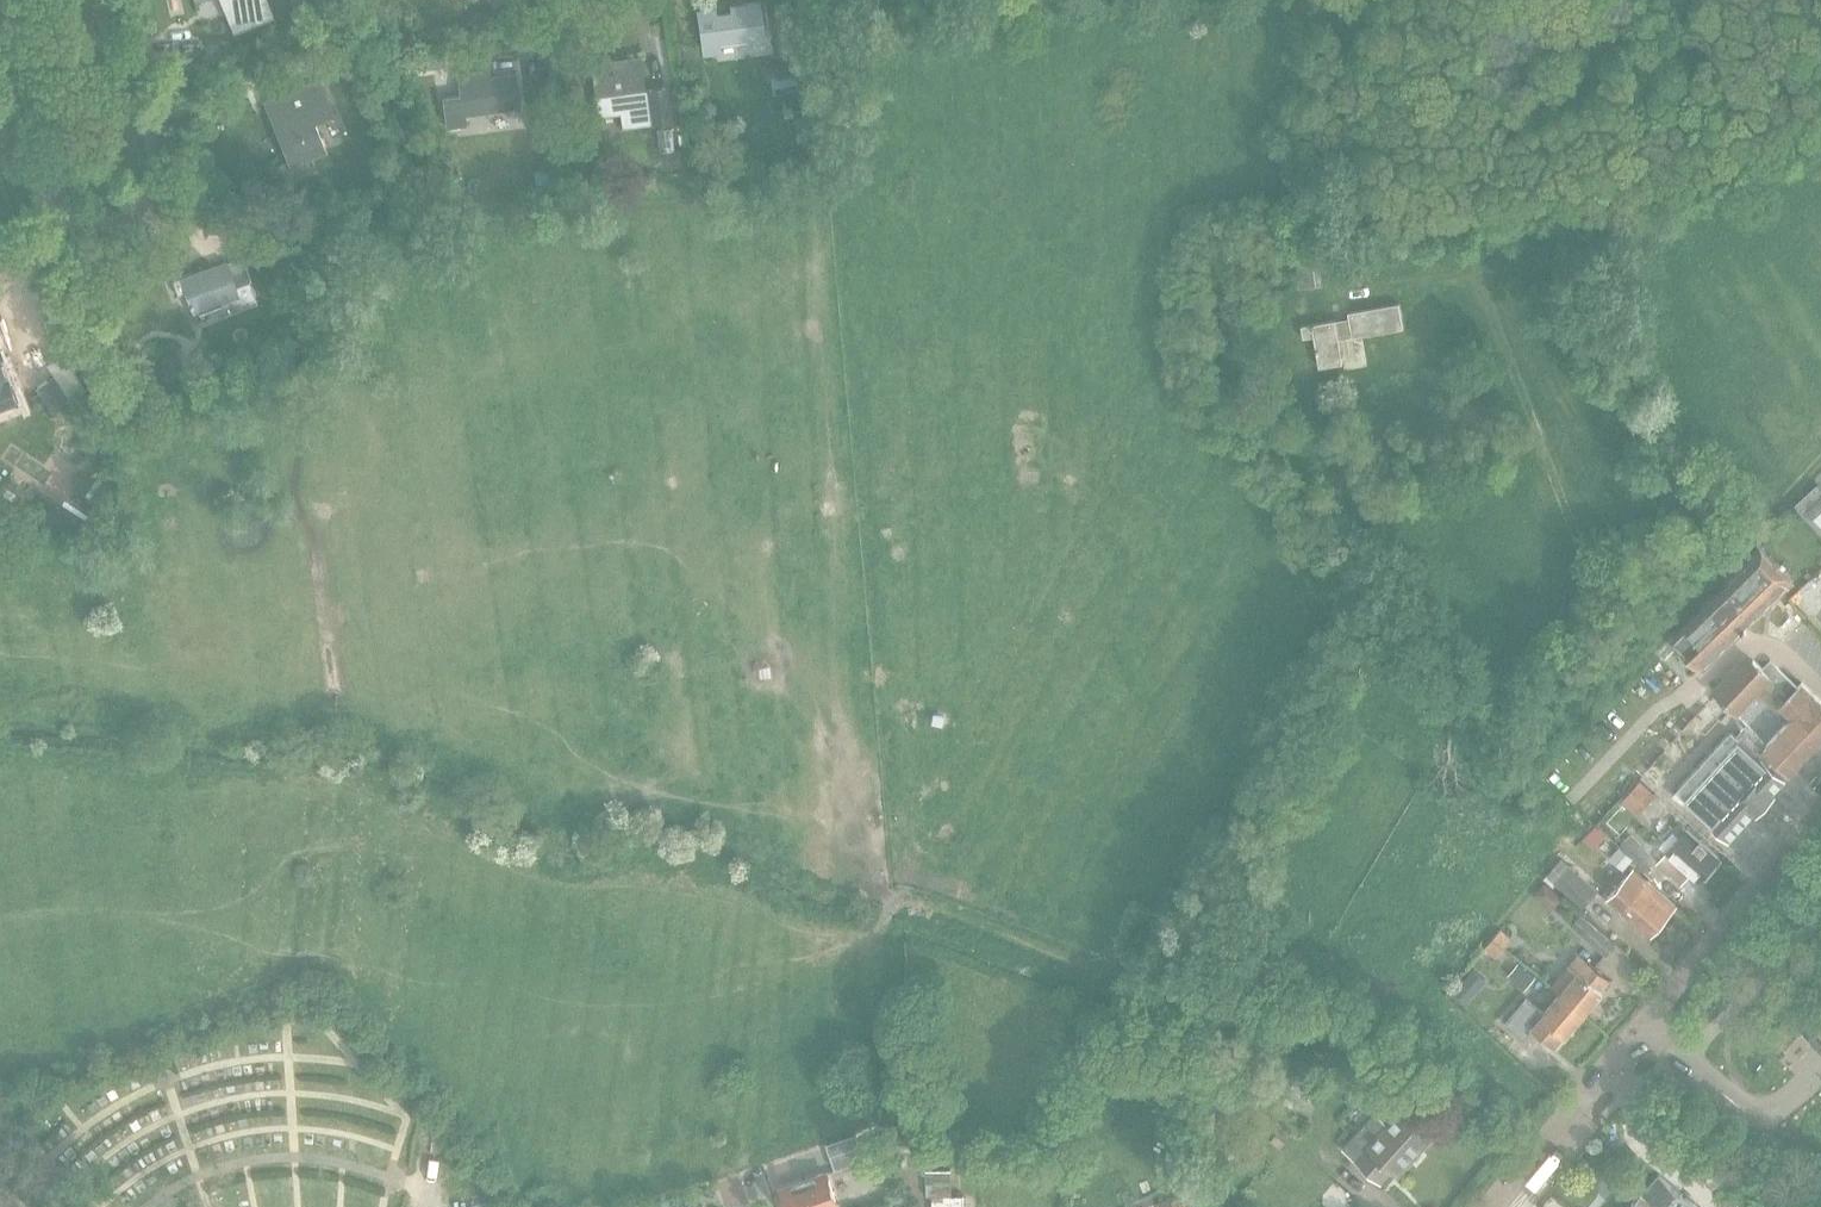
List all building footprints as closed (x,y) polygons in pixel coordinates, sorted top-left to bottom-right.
[(239,7),(229,11),(235,28),(273,14),(267,0),(237,0),(239,7)] [(748,41),(765,38),(760,2),(741,4),(742,9),(716,13),(715,6),(698,9),(704,54),(720,51),(718,38),(747,34),(748,41)] [(301,50),(308,67),(319,63),(335,57),(327,39),(301,50)] [(647,92),(642,92),(637,58),(589,65),(596,110),(625,105),(627,119),(651,116),(652,123),(669,120),(664,88),(647,91),(647,92)] [(514,73),(487,77),(486,69),(457,73),(460,94),(442,97),(446,126),(465,124),(463,112),(519,105),(514,73)] [(282,101),(267,107),(290,165),(327,150),(314,118),(323,115),(324,117),(334,113),(320,77),(301,85),(279,93),(282,101)] [(192,312),(238,295),(225,261),(203,269),(203,267),(171,279),(177,293),(184,291),(192,312)] [(1356,356),(1352,333),(1402,324),(1398,300),(1347,309),(1348,314),(1301,322),(1303,334),(1313,332),(1319,363),(1356,356)] [(0,359),(0,397),(15,391),(2,358),(0,359)] [(54,373),(34,387),(50,411),(70,397),(54,373)] [(101,483),(89,475),(80,490),(92,498),(101,483)] [(1820,531),(1820,512),(1811,521),(1820,531)] [(1669,635),(1698,664),(1789,576),(1757,543),(1723,576),(1726,580),(1669,635)] [(1808,616),(1818,608),(1801,588),(1791,597),(1808,616)] [(1815,742),(1820,736),(1820,700),(1813,692),(1812,692),(1800,681),(1796,685),(1769,660),(1761,668),(1752,659),(1747,664),(1741,659),(1735,666),(1815,742)] [(1792,767),(1815,742),(1735,666),(1713,689),(1714,691),(1735,711),(1736,709),(1755,689),(1787,719),(1766,742),(1792,767)] [(1736,747),(1682,805),(1728,846),(1783,787),(1736,747)] [(1637,814),(1654,794),(1637,779),(1620,800),(1637,814)] [(1705,878),(1721,859),(1683,826),(1668,843),(1662,838),(1659,842),(1666,849),(1654,862),(1679,884),(1691,871),(1697,877),(1700,873),(1705,878)] [(1643,869),(1655,858),(1631,833),(1619,845),(1643,869)] [(1553,881),(1580,906),(1597,889),(1569,863),(1553,881)] [(1649,932),(1674,903),(1644,878),(1636,888),(1624,878),(1610,894),(1622,904),(1619,907),(1649,932)] [(1580,935),(1603,954),(1613,941),(1590,922),(1580,935)] [(1483,944),(1495,954),(1510,937),(1498,927),(1483,944)] [(1559,992),(1583,1011),(1601,990),(1600,989),(1609,978),(1586,959),(1559,992)] [(1447,990),(1469,1010),(1482,996),(1460,976),(1447,990)] [(1564,1035),(1583,1011),(1559,992),(1551,1002),(1543,995),(1537,993),(1531,1000),(1535,1004),(1523,1018),(1512,1008),(1502,1020),(1531,1045),(1541,1034),(1554,1044),(1563,1034),(1564,1035)] [(1389,1168),(1395,1174),(1430,1135),(1398,1106),(1353,1156),(1379,1179),(1389,1168)] [(855,1132),(826,1142),(827,1145),(830,1154),(859,1145),(856,1134),(855,1132)] [(896,1134),(896,1148),(940,1149),(940,1135),(896,1134)] [(859,1145),(830,1154),(835,1169),(864,1159),(859,1145)] [(1156,1206),(1195,1206),(1176,1168),(1165,1173),(1173,1191),(1153,1200),(1156,1206)] [(950,1194),(950,1169),(926,1169),(926,1195),(931,1195),(931,1206),(963,1206),(963,1194),(950,1194)] [(781,1186),(788,1206),(787,1206),(825,1206),(832,1204),(837,1203),(827,1171),(781,1186)] [(1628,1206),(1699,1206),(1692,1201),(1657,1172),(1642,1189),(1640,1188),(1630,1200),(1632,1202),(1628,1206)]
